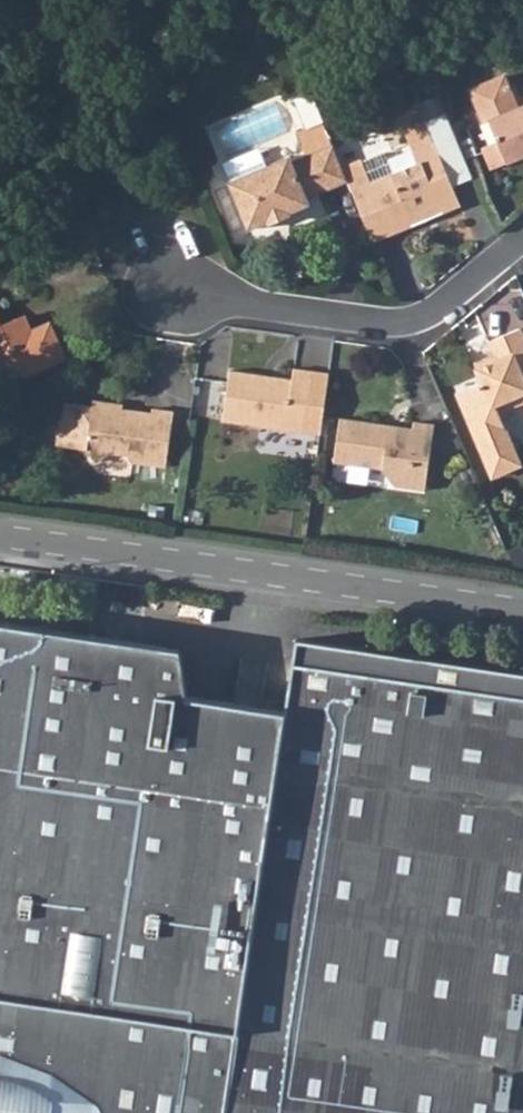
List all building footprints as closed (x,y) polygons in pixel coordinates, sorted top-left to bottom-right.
[(517,101),(502,67),(470,81),(466,94),(466,97),(472,113),(484,118),(491,136),(475,141),(472,145),(481,165),(522,148),(522,98),(517,101)] [(420,118),(447,182),(469,173),(441,107),(434,92),(413,101),(420,118)] [(281,151),(219,177),(229,204),(231,204),(240,226),(301,201),(298,193),(344,174),(340,164),(329,139),(318,112),(299,120),(311,147),(284,160),(281,151)] [(407,218),(408,213),(430,205),(433,208),(454,200),(447,182),(420,118),(401,126),(414,157),(390,167),(381,147),(340,164),(344,174),(348,184),(369,234),(407,218)] [(14,355),(20,371),(66,351),(49,312),(26,320),(15,317),(12,309),(0,313),(0,350),(14,355)] [(454,388),(474,435),(483,455),(512,442),(503,422),(497,404),(522,394),(522,395),(522,332),(519,322),(487,337),(494,355),(473,364),(478,378),(454,388)] [(289,360),(284,364),(284,372),(222,364),(216,411),(318,425),(326,365),(289,360)] [(90,451),(102,442),(122,445),(121,453),(129,459),(158,462),(167,405),(148,402),(145,406),(130,404),(129,408),(117,407),(119,399),(87,395),(87,400),(60,397),(58,409),(52,413),(49,434),(81,439),(90,451)] [(392,484),(419,488),(430,418),(407,414),(405,426),(331,414),(324,455),(376,461),(392,484)] [(512,442),(483,455),(490,470),(519,458),(512,442)] [(291,707),(156,687),(163,642),(0,618),(0,1112),(231,1112),(291,707)] [(302,633),(291,707),(231,1112),(522,1112),(522,664),(302,633)]
